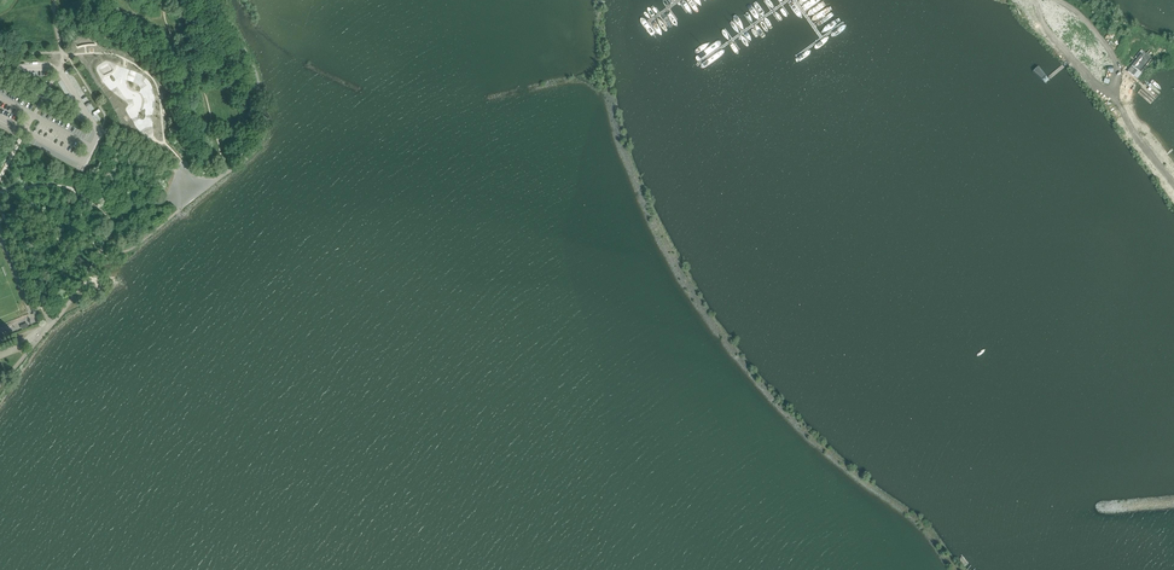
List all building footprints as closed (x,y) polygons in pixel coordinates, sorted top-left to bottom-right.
[(1132,65),(1128,71),(1136,77),(1152,58),(1143,51),(1141,53),(1132,65)] [(1043,80),(1046,83),(1049,79),(1046,76),(1039,66),(1033,71),(1043,80)]
